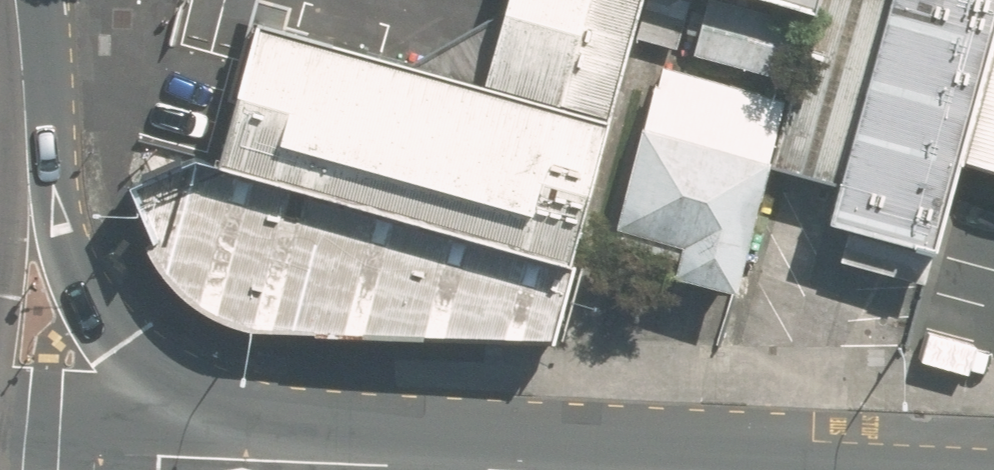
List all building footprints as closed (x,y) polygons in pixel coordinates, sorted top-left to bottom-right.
[(252,23),(214,163),(571,259),(641,0),(506,0),(483,84),(252,23)] [(776,172),(805,180),(834,187),(826,223),(927,252),(956,156),(993,23),(993,0),(823,0),(776,172)] [(993,167),(993,23),(956,156),(993,167)] [(670,274),(724,289),(775,108),(657,75),(614,229),(677,247),(670,274)] [(557,341),(571,259),(214,163),(202,157),(123,188),(158,239),(142,249),(172,288),(192,306),(222,320),(248,330),(557,341)]
